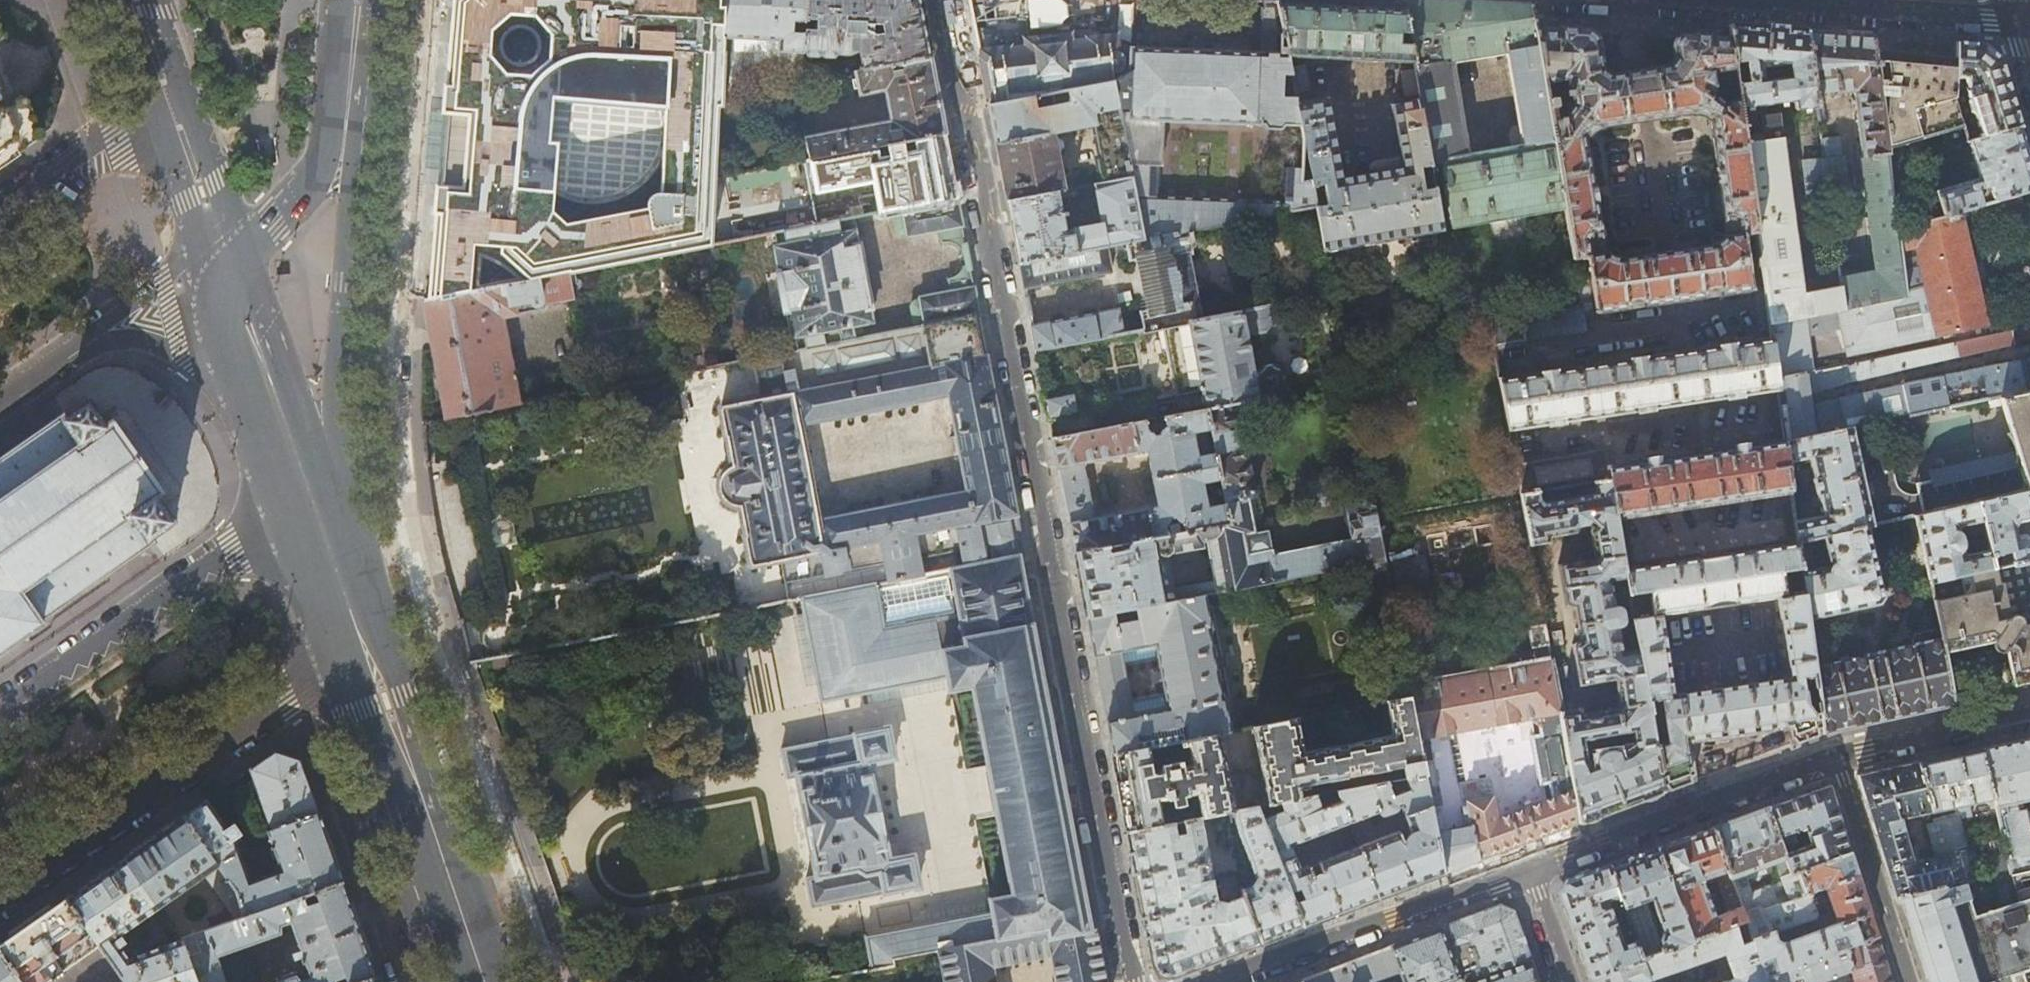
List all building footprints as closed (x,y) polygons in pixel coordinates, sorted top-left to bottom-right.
[(446,85),(445,85),(436,197),(434,214),(435,214),(428,299),(471,291),(474,246),(502,248),(501,255),(530,280),(569,272),(711,245),(713,193),(712,179),(716,107),(723,105),(725,38),(727,7),(721,7),(721,0),(453,0),(449,49),(446,85)] [(721,7),(727,7),(725,38),(774,41),(773,51),(804,53),(805,30),(805,21),(806,0),(721,0),(721,7)] [(805,21),(817,21),(816,31),(805,30),(804,53),(802,82),(812,80),(812,58),(833,59),(835,57),(836,55),(849,55),(851,55),(853,52),(858,52),(863,70),(891,65),(902,63),(930,57),(923,19),(919,0),(806,0),(805,21)] [(1057,93),(1113,82),(1129,80),(1130,55),(1127,55),(1123,50),(1120,48),(1116,47),(1109,47),(1109,43),(1093,45),(1093,46),(1065,49),(1064,45),(1061,42),(1035,45),(1032,48),(1033,53),(1026,53),(1020,0),(1001,0),(1002,9),(971,13),(978,50),(989,105),(1035,97),(1057,93)] [(1260,52),(1130,48),(1129,80),(1113,82),(1131,179),(1142,240),(1184,232),(1316,207),(1312,186),(1303,138),(1299,139),(1302,169),(1283,168),(1282,202),(1160,198),(1163,120),(1300,126),(1296,104),(1296,100),(1282,99),(1283,76),(1291,76),(1289,67),(1287,56),(1284,38),(1282,27),(1277,0),(1271,0),(1265,0),(1265,7),(1262,7),(1260,52)] [(1282,27),(1291,27),(1293,39),(1284,38),(1287,56),(1416,63),(1406,7),(1403,7),(1402,0),(1400,0),(1392,6),(1378,6),(1314,2),(1303,2),(1277,0),(1282,27)] [(1406,7),(1416,63),(1422,98),(1433,165),(1440,164),(1451,228),(1565,208),(1550,119),(1544,81),(1535,27),(1531,5),(1494,3),(1474,2),(1433,0),(1402,0),(1403,7),(1406,7)] [(1803,294),(1779,114),(1764,115),(1762,104),(1793,100),(1794,107),(1797,109),(1801,109),(1817,108),(1816,96),(1807,30),(1774,28),(1757,26),(1730,24),(1732,37),(1757,231),(1764,288),(1769,323),(1803,317),(1829,312),(1844,309),(1841,287),(1803,294)] [(1598,44),(1595,37),(1590,32),(1585,30),(1535,27),(1544,81),(1560,79),(1562,92),(1566,92),(1566,94),(1570,93),(1572,104),(1562,116),(1550,119),(1565,208),(1581,305),(1488,321),(1493,347),(1586,332),(1583,314),(1628,308),(1628,309),(1644,307),(1644,305),(1704,296),(1704,298),(1721,296),(1721,294),(1764,288),(1757,231),(1732,37),(1685,35),(1679,38),(1676,41),(1674,45),(1673,48),(1674,58),(1670,64),(1655,66),(1655,62),(1652,61),(1650,63),(1650,67),(1627,70),(1626,65),(1623,65),(1622,65),(1621,67),(1621,71),(1609,73),(1609,74),(1608,76),(1600,71),(1601,69),(1602,69),(1598,44)] [(261,34),(261,36),(259,36),(259,38),(261,40),(263,38),(264,35),(263,31),(259,28),(256,28),(250,28),(246,30),(242,33),(242,37),(242,40),(244,41),(248,41),(248,38),(247,37),(245,36),(247,33),(251,32),(251,34),(253,36),(255,35),(256,33),(256,31),(258,31),(261,33),(261,34)] [(1843,33),(1807,30),(1816,96),(1853,91),(1862,158),(1887,155),(1887,150),(1885,133),(1882,112),(1874,50),(1873,35),(1843,33)] [(1957,42),(1957,52),(1957,58),(1955,98),(1968,141),(2020,126),(2007,82),(2000,59),(1981,44),(1957,42)] [(1955,98),(1957,58),(1943,57),(1894,52),(1874,50),(1882,112),(1892,113),(1892,117),(1889,121),(1888,123),(1889,132),(1885,133),(1887,150),(1921,140),(1919,133),(1942,126),(1947,147),(1968,141),(1955,98)] [(938,96),(930,57),(902,63),(904,73),(893,75),(891,65),(863,70),(854,72),(859,95),(884,91),(890,121),(804,138),(806,144),(799,145),(800,152),(807,150),(809,160),(945,133),(938,96)] [(1304,64),(1289,67),(1291,76),(1294,94),(1309,91),(1304,64)] [(1399,69),(1404,96),(1419,93),(1414,66),(1399,69)] [(1035,97),(989,105),(998,155),(1007,201),(1080,188),(1075,167),(1059,170),(1053,135),(1094,127),(1105,184),(1131,179),(1113,82),(1057,93),(1060,104),(1037,108),(1035,97)] [(1303,138),(1312,186),(1324,184),(1327,205),(1316,207),(1324,250),(1442,229),(1431,167),(1434,166),(1433,165),(1422,98),(1391,104),(1403,167),(1341,178),(1326,99),(1296,104),(1303,138)] [(9,158),(32,142),(21,111),(4,112),(1,105),(0,105),(0,164),(9,158)] [(1160,198),(1282,202),(1283,168),(1302,169),(1299,139),(1303,138),(1300,126),(1163,120),(1160,198)] [(2020,126),(1968,141),(1979,178),(1936,190),(1944,216),(1959,212),(1975,207),(2020,194),(2029,191),(2029,159),(2029,155),(2020,126)] [(878,213),(957,198),(945,133),(809,160),(816,195),(872,184),(878,213)] [(1822,139),(1824,159),(1829,193),(1849,190),(1848,181),(1863,179),(1860,158),(1845,160),(1844,156),(1842,157),(1839,137),(1822,139)] [(1897,230),(1887,155),(1862,158),(1860,158),(1863,179),(1875,271),(1840,278),(1841,287),(1844,309),(1906,296),(1897,230)] [(1829,193),(1824,159),(1803,162),(1808,201),(1830,199),(1829,193)] [(1115,245),(1142,240),(1131,179),(1105,184),(1080,188),(1007,201),(1013,232),(1019,264),(1105,247),(1115,245)] [(2022,204),(2020,194),(1975,207),(1978,216),(2022,204)] [(967,250),(957,198),(878,213),(858,217),(859,223),(862,228),(867,232),(872,235),(880,236),(896,233),(901,237),(907,236),(907,238),(938,232),(941,244),(945,243),(951,244),(956,247),(960,250),(967,250)] [(1829,312),(1833,329),(1841,327),(1847,353),(1937,334),(1939,344),(2029,325),(2029,314),(1984,324),(1959,212),(1944,216),(1897,230),(1906,296),(1844,309),(1829,312)] [(854,226),(852,218),(841,220),(774,233),(777,247),(775,248),(792,337),(794,337),(797,351),(856,339),(853,325),(872,322),(869,310),(868,310),(854,245),(856,244),(854,232),(826,238),(822,236),(821,229),(838,226),(838,229),(854,226)] [(1162,325),(1201,318),(1196,291),(1186,243),(1195,241),(1193,236),(1185,237),(1184,232),(1142,240),(1115,245),(1117,256),(1127,253),(1143,329),(1162,325)] [(1105,247),(1019,264),(1024,289),(1110,272),(1105,247)] [(921,326),(973,316),(980,315),(970,263),(963,266),(960,271),(955,276),(953,277),(947,279),(950,292),(920,298),(920,300),(914,301),(910,307),(915,328),(921,326)] [(574,299),(569,272),(530,280),(471,291),(428,299),(424,300),(424,302),(433,348),(440,381),(447,419),(467,415),(518,405),(501,318),(543,309),(542,305),(574,299)] [(1201,318),(1162,325),(1175,395),(1203,390),(1206,409),(1207,409),(1238,403),(1290,393),(1287,376),(1286,373),(1282,369),(1276,365),(1269,364),(1263,365),(1259,368),(1257,371),(1254,376),(1247,337),(1262,334),(1265,332),(1268,329),(1270,326),(1270,323),(1266,305),(1201,318)] [(1031,325),(1035,350),(1122,333),(1118,309),(1031,325)] [(1833,329),(1829,312),(1803,317),(1806,335),(1833,329)] [(746,537),(744,537),(749,564),(751,564),(752,567),(770,563),(775,585),(840,573),(847,561),(847,560),(849,559),(850,563),(876,558),(879,574),(877,574),(878,583),(949,570),(952,569),(944,529),(967,524),(971,544),(976,543),(980,564),(1020,556),(1025,555),(1008,464),(1009,464),(1006,446),(1004,446),(1003,438),(1000,423),(1001,423),(998,405),(997,405),(989,364),(987,355),(981,356),(973,316),(921,326),(928,366),(884,375),(876,335),(856,339),(797,351),(750,360),(754,380),(735,383),(739,403),(721,406),(721,410),(720,410),(725,437),(727,437),(733,467),(726,471),(721,478),(720,484),(720,489),(721,493),(723,498),(727,502),(732,505),(736,506),(740,507),(746,537)] [(1806,335),(1803,317),(1769,323),(1771,339),(1776,379),(1810,372),(1806,335)] [(1939,344),(1810,372),(1776,379),(1777,389),(1784,441),(1784,442),(1853,427),(2000,397),(2029,391),(2029,360),(1809,405),(1807,391),(2015,343),(2015,341),(2029,338),(2029,325),(1939,344)] [(1776,379),(1771,339),(1499,379),(1509,428),(1777,389),(1776,379)] [(687,360),(689,372),(706,368),(704,357),(687,360)] [(2000,397),(2019,460),(1917,484),(1923,513),(1981,500),(2029,489),(2029,391),(2000,397)] [(1045,399),(1048,418),(1077,413),(1074,394),(1045,399)] [(563,396),(518,405),(467,415),(471,435),(506,428),(508,434),(534,429),(533,423),(567,416),(563,396)] [(43,623),(40,619),(153,541),(151,538),(174,522),(158,498),(164,494),(113,422),(107,426),(90,402),(69,418),(65,415),(0,461),(0,653),(43,623)] [(1238,403),(1207,409),(1211,428),(1216,454),(1221,479),(1226,505),(1229,524),(1209,528),(1221,592),(1354,566),(1356,565),(1383,560),(1371,497),(1343,502),(1351,542),(1273,557),(1271,549),(1250,554),(1246,534),(1256,532),(1253,519),(1259,517),(1256,497),(1259,494),(1260,491),(1260,489),(1258,486),(1256,484),(1254,484),(1238,403)] [(1152,437),(1152,435),(1150,433),(1146,432),(1144,421),(1052,438),(1063,496),(1074,553),(1119,545),(1138,541),(1157,538),(1167,536),(1164,525),(1167,523),(1169,520),(1169,519),(1176,517),(1177,520),(1179,522),(1182,524),(1185,524),(1186,533),(1209,528),(1229,524),(1226,505),(1207,508),(1201,483),(1221,479),(1216,454),(1196,457),(1191,432),(1211,428),(1207,409),(1206,409),(1164,417),(1166,427),(1163,427),(1161,430),(1159,433),(1158,436),(1152,437)] [(1875,525),(1853,427),(1784,442),(1788,471),(1796,470),(1795,461),(1811,458),(1815,477),(1813,477),(1817,496),(1820,495),(1824,515),(1795,521),(1797,542),(1823,536),(1868,526),(1875,525)] [(1784,442),(1784,441),(1747,447),(1747,446),(1744,444),(1734,446),(1732,448),(1732,449),(1659,460),(1659,458),(1657,457),(1646,458),(1644,460),(1644,462),(1609,467),(1606,450),(1515,466),(1521,494),(1538,491),(1594,482),(1609,479),(1616,517),(1791,491),(1788,471),(1784,442)] [(1579,684),(1610,679),(1611,678),(1616,681),(1615,683),(1618,703),(1621,705),(1616,710),(1614,708),(1580,714),(1579,708),(1560,711),(1564,733),(1574,789),(1580,822),(1626,805),(1630,804),(1663,791),(1638,650),(1622,654),(1617,627),(1619,626),(1621,625),(1622,623),(1623,621),(1621,611),(1620,609),(1616,608),(1614,607),(1609,581),(1626,578),(1624,569),(1616,517),(1609,479),(1594,482),(1596,494),(1543,503),(1539,498),(1538,491),(1521,494),(1530,544),(1548,541),(1547,537),(1574,532),(1577,526),(1585,524),(1591,529),(1589,531),(1593,555),(1595,556),(1591,561),(1589,560),(1557,565),(1565,604),(1573,606),(1579,639),(1572,645),(1579,684)] [(1981,500),(1984,519),(1991,548),(1995,567),(2029,560),(2029,538),(2024,534),(2016,536),(2014,526),(2016,522),(2029,519),(2029,520),(2029,489),(1981,500)] [(1984,519),(1981,500),(1923,513),(1916,515),(1930,581),(1931,581),(1995,567),(1991,548),(1964,555),(1962,545),(1961,538),(1960,533),(1958,524),(1984,519)] [(1883,595),(1868,526),(1823,536),(1828,560),(1833,563),(1828,566),(1827,570),(1823,566),(1801,570),(1807,618),(1879,602),(1883,595)] [(1157,538),(1138,541),(1140,547),(1121,551),(1119,545),(1074,553),(1078,574),(1080,583),(1087,617),(1204,594),(1216,593),(1214,581),(1161,591),(1154,551),(1157,550),(1158,553),(1159,555),(1162,556),(1164,556),(1167,555),(1169,554),(1171,551),(1171,549),(1170,545),(1167,543),(1162,542),(1159,544),(1157,538)] [(1790,744),(1822,732),(1814,666),(1807,618),(1801,570),(1797,543),(1624,569),(1626,578),(1633,619),(1638,650),(1663,791),(1694,780),(1688,742),(1738,734),(1786,727),(1790,744)] [(1030,607),(1020,556),(980,564),(952,569),(949,570),(953,591),(929,596),(932,612),(957,607),(958,615),(882,629),(874,584),(842,590),(800,599),(820,701),(946,677),(949,692),(971,688),(1011,895),(989,899),(992,914),(865,938),(872,970),(893,965),(893,959),(939,950),(1047,929),(1049,938),(1091,930),(1084,892),(1067,803),(1067,802),(1059,761),(1056,747),(1030,607)] [(1356,565),(1354,566),(1359,588),(1387,583),(1383,560),(1356,565)] [(1995,567),(1931,581),(1940,629),(1945,653),(1996,642),(1996,647),(1998,650),(2002,652),(2005,652),(2007,651),(2015,686),(2020,685),(2029,683),(2029,560),(1995,567)] [(800,599),(842,590),(839,577),(775,590),(777,603),(800,599)] [(1230,731),(1224,698),(1221,699),(1215,671),(1207,629),(1210,628),(1204,594),(1087,617),(1087,621),(1099,685),(1101,690),(1113,754),(1148,747),(1157,745),(1178,742),(1180,741),(1219,733),(1230,731)] [(1538,665),(1408,689),(1409,697),(1424,774),(1443,873),(1523,844),(1580,822),(1574,789),(1531,805),(1529,801),(1527,801),(1524,802),(1523,805),(1524,808),(1496,818),(1484,755),(1457,760),(1466,806),(1462,807),(1464,820),(1465,820),(1467,827),(1440,831),(1439,825),(1440,825),(1435,797),(1452,793),(1441,745),(1429,747),(1427,738),(1549,716),(1552,735),(1564,733),(1560,711),(1544,625),(1526,629),(1531,650),(1535,649),(1538,665)] [(1945,653),(1940,629),(1915,633),(1912,639),(1913,646),(1814,666),(1822,732),(1888,718),(1954,704),(1945,653)] [(1409,697),(1408,689),(1406,680),(1393,700),(1409,697)] [(1409,697),(1393,700),(1386,701),(1393,734),(1304,752),(1297,718),(1253,727),(1269,804),(1280,802),(1302,798),(1300,786),(1403,767),(1405,778),(1424,774),(1409,697)] [(806,878),(812,909),(918,888),(912,857),(888,862),(869,764),(893,759),(887,728),(781,749),(787,780),(798,777),(817,876),(806,878)] [(1219,733),(1180,741),(1181,747),(1188,745),(1191,764),(1184,765),(1183,761),(1161,765),(1162,769),(1153,771),(1148,747),(1113,754),(1120,790),(1128,831),(1163,825),(1158,801),(1172,799),(1173,805),(1186,803),(1184,796),(1197,794),(1202,817),(1203,817),(1229,812),(1235,811),(1219,733)] [(2011,975),(2029,969),(2029,811),(2025,812),(2025,811),(2017,812),(2015,801),(2029,798),(2029,738),(2023,740),(1981,749),(1994,798),(2007,861),(2009,873),(2018,900),(1973,914),(1963,882),(1901,896),(1910,924),(1917,946),(1929,981),(2013,981),(2011,975)] [(1178,742),(1157,745),(1158,751),(1179,747),(1178,742)] [(1954,806),(1956,816),(1959,815),(1960,819),(1974,816),(1970,803),(1994,798),(1981,749),(1946,756),(1919,762),(1932,811),(1954,806)] [(272,830),(319,813),(300,759),(276,751),(250,769),(255,781),(250,782),(254,794),(259,792),(272,830)] [(1945,850),(1946,853),(1913,860),(1901,817),(1932,811),(1919,762),(1888,768),(1879,770),(1857,775),(1881,851),(1896,897),(1901,896),(1963,882),(1956,851),(1967,849),(1966,845),(1967,845),(1960,819),(1959,815),(1956,816),(1926,823),(1935,852),(1945,850)] [(1411,790),(1393,797),(1387,781),(1337,791),(1341,801),(1349,824),(1379,812),(1381,814),(1384,815),(1398,809),(1397,808),(1401,807),(1411,832),(1407,836),(1405,840),(1403,840),(1399,830),(1358,847),(1378,898),(1411,885),(1443,873),(1424,774),(1405,778),(1411,790)] [(1830,786),(1828,785),(1796,797),(1769,807),(1790,874),(1799,871),(1851,851),(1842,825),(1840,819),(1830,786)] [(1358,847),(1301,870),(1292,848),(1349,824),(1341,801),(1321,809),(1315,795),(1302,798),(1280,802),(1284,811),(1263,819),(1303,926),(1341,912),(1378,898),(1358,847)] [(192,810),(184,816),(210,852),(235,843),(237,842),(234,838),(233,837),(229,830),(207,799),(192,810)] [(1235,811),(1229,812),(1230,818),(1237,817),(1239,835),(1256,878),(1251,887),(1242,888),(1243,895),(1261,942),(1286,933),(1303,926),(1263,819),(1258,806),(1235,811)] [(1790,874),(1769,807),(1741,817),(1714,827),(1745,920),(1752,939),(1773,931),(1765,910),(1808,896),(1807,894),(1799,871),(1790,874)] [(1180,815),(1181,821),(1195,819),(1194,812),(1180,815)] [(333,852),(319,813),(272,830),(268,831),(281,871),(249,882),(235,843),(210,852),(235,888),(244,916),(343,881),(333,852)] [(235,888),(210,852),(184,816),(155,836),(125,857),(161,907),(205,875),(235,920),(244,916),(235,888)] [(1203,817),(1202,817),(1195,819),(1181,821),(1183,832),(1173,834),(1171,823),(1163,825),(1128,831),(1140,897),(1154,968),(1154,967),(1156,971),(1158,972),(1164,975),(1170,977),(1213,960),(1261,942),(1243,895),(1225,901),(1216,900),(1208,862),(1210,862),(1203,817)] [(235,826),(229,830),(233,837),(239,832),(235,826)] [(1745,920),(1714,827),(1685,837),(1657,847),(1666,874),(1668,873),(1691,940),(1745,920)] [(1624,859),(1609,864),(1620,895),(1626,912),(1626,914),(1635,940),(1641,957),(1691,940),(1668,873),(1666,874),(1657,847),(1624,859)] [(1799,871),(1807,894),(1808,896),(1765,910),(1773,931),(1752,939),(1761,965),(1772,962),(1775,972),(1846,948),(1878,938),(1863,889),(1851,851),(1799,871)] [(66,898),(99,943),(126,981),(199,981),(183,939),(130,959),(121,946),(127,942),(121,934),(161,907),(125,857),(96,877),(66,898)] [(2009,873),(2007,861),(1996,863),(1998,875),(2009,873)] [(1620,895),(1609,864),(1586,873),(1567,879),(1561,893),(1576,936),(1590,976),(1641,957),(1635,940),(1623,944),(1607,900),(1620,895)] [(343,881),(244,916),(235,920),(183,939),(199,981),(226,981),(217,957),(282,933),(281,926),(291,922),(310,977),(301,981),(296,974),(276,981),(358,981),(376,976),(356,918),(343,881)] [(99,943),(66,898),(29,924),(0,944),(0,950),(23,981),(44,981),(99,943)] [(1514,911),(1500,904),(1458,920),(1418,935),(1296,981),(1539,981),(1514,911)] [(1590,976),(1592,981),(1767,981),(1764,976),(1761,965),(1752,939),(1745,920),(1691,940),(1641,957),(1590,976)] [(994,967),(1051,956),(1056,981),(1107,981),(1101,947),(1097,929),(1091,930),(1049,938),(1047,929),(939,950),(945,981),(997,981),(994,967)] [(1764,976),(1767,981),(1815,981),(1852,969),(1855,981),(1893,981),(1889,972),(1878,938),(1846,948),(1775,972),(1764,976)] [(0,950),(0,981),(23,981),(0,950)]
